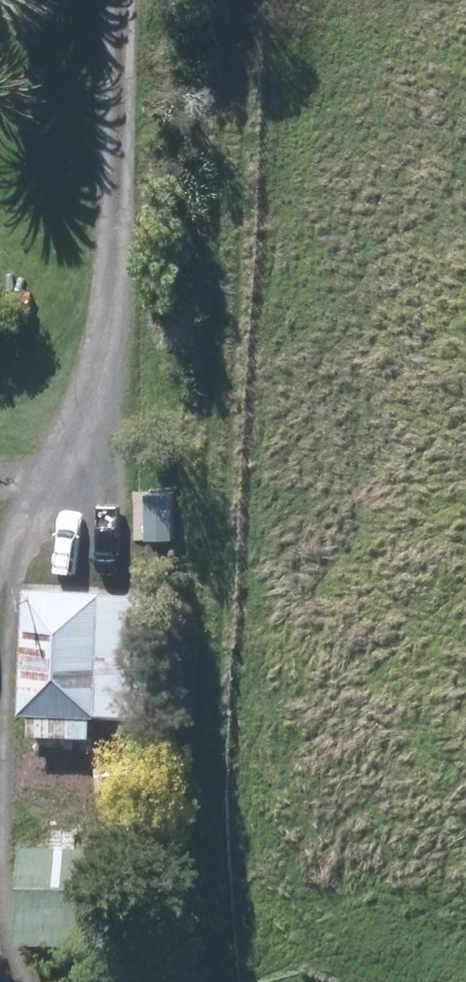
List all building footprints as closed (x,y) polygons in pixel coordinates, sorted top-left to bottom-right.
[(38,734),(99,735),(99,714),(157,715),(162,594),(31,590),(28,712),(38,712),(38,734)] [(31,938),(126,938),(127,845),(32,843),(31,938)]
